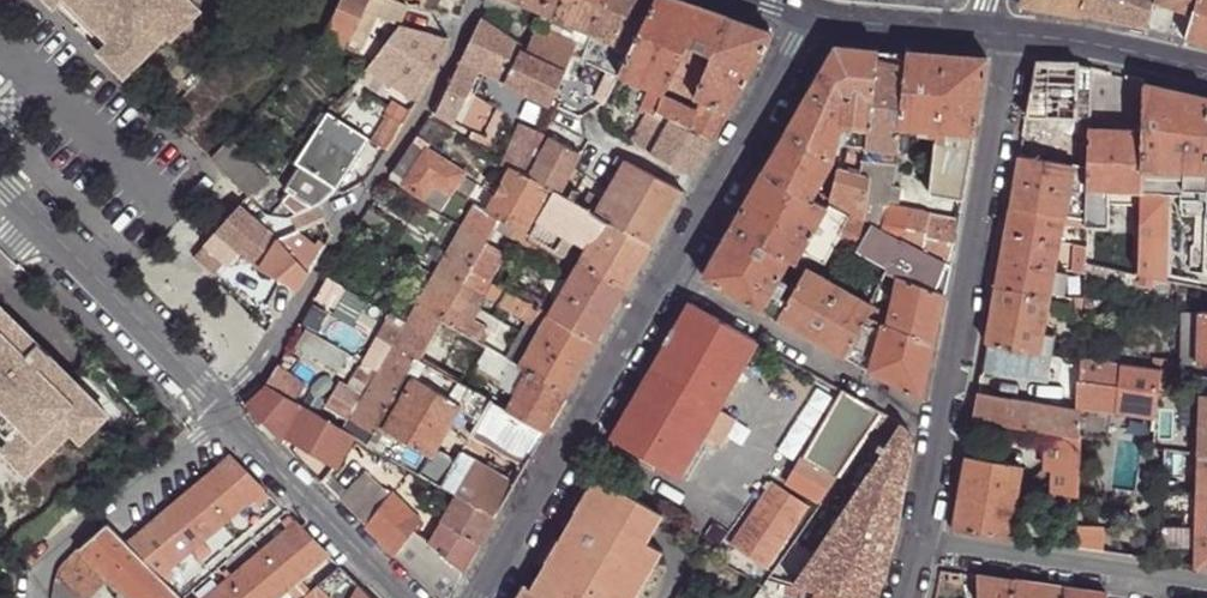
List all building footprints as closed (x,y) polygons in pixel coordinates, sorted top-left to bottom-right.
[(104,46),(99,50),(123,75),(134,64),(70,0),(58,0),(104,46)] [(134,64),(167,31),(178,21),(171,14),(185,0),(70,0),(134,64)] [(191,0),(185,0),(171,14),(178,21),(167,31),(172,36),(199,9),(191,0)] [(330,27),(346,35),(351,38),(358,24),(368,0),(342,0),(330,27)] [(484,2),(487,6),(515,19),(522,18),(529,14),(531,9),(510,0),(485,0),(484,2)] [(531,9),(543,14),(553,19),(562,0),(510,0),(531,9)] [(553,19),(563,23),(581,31),(591,36),(609,0),(562,0),(553,19)] [(591,36),(592,37),(619,50),(631,55),(658,0),(609,0),(591,36)] [(631,55),(620,78),(664,95),(669,87),(675,72),(686,46),(711,56),(713,56),(727,19),(675,0),(658,0),(631,55)] [(1019,6),(1081,17),(1086,0),(1021,0),(1019,6)] [(1124,1),(1119,0),(1086,0),(1081,17),(1144,29),(1152,4),(1153,0),(1124,0),(1124,1)] [(1152,4),(1193,15),(1198,0),(1153,0),(1152,4)] [(1193,15),(1185,39),(1182,38),(1183,40),(1206,46),(1206,0),(1198,0),(1193,15)] [(407,9),(389,1),(382,17),(393,23),(400,25),(407,9)] [(551,24),(553,19),(543,14),(537,27),(548,32),(551,24)] [(563,23),(553,19),(551,24),(561,28),(563,23)] [(768,32),(727,19),(713,56),(711,56),(701,82),(695,97),(697,98),(704,101),(730,112),(748,81),(771,42),(772,37),(768,32)] [(480,22),(455,71),(435,114),(454,123),(471,88),(479,73),(502,84),(504,85),(523,47),(485,21),(480,22)] [(561,28),(557,36),(575,45),(581,31),(563,23),(561,28)] [(330,27),(324,38),(339,44),(342,45),(346,35),(330,27)] [(537,27),(527,50),(524,57),(565,76),(572,58),(578,46),(575,45),(557,36),(548,32),(537,27)] [(434,74),(448,48),(446,43),(400,29),(366,73),(374,76),(408,97),(407,98),(416,103),(434,74)] [(581,31),(575,45),(578,46),(572,58),(580,61),(592,37),(591,36),(581,31)] [(686,46),(675,72),(701,82),(711,56),(686,46)] [(527,50),(523,47),(504,85),(551,107),(565,76),(524,57),(527,50)] [(834,48),(787,132),(834,158),(834,155),(840,129),(854,130),(869,132),(877,58),(877,50),(838,47),(834,48)] [(620,78),(631,55),(619,50),(609,73),(620,78)] [(987,58),(907,52),(906,64),(902,127),(937,131),(974,134),(987,58)] [(906,64),(877,58),(869,132),(868,147),(898,151),(902,127),(906,64)] [(1034,63),(1026,117),(1074,119),(1077,118),(1078,65),(1034,63)] [(1092,69),(1078,65),(1077,118),(1074,119),(1074,128),(1072,128),(1072,159),(1088,162),(1090,129),(1092,69)] [(675,72),(669,87),(695,97),(701,82),(675,72)] [(366,73),(357,82),(366,89),(374,76),(366,73)] [(494,100),(502,84),(479,73),(471,88),(494,100)] [(617,83),(620,78),(609,73),(601,90),(611,95),(617,83)] [(627,88),(617,83),(611,95),(609,101),(619,106),(627,88)] [(1143,84),(1142,130),(1141,169),(1206,171),(1206,98),(1143,84)] [(692,110),(699,114),(704,101),(697,98),(692,110)] [(657,111),(693,131),(699,114),(692,110),(662,100),(657,111)] [(619,106),(609,101),(606,106),(618,112),(621,106),(619,106)] [(713,142),(730,112),(704,101),(699,114),(693,131),(696,134),(713,142)] [(403,125),(410,113),(400,108),(393,119),(403,125)] [(676,170),(696,134),(693,131),(657,111),(655,111),(652,117),(637,146),(636,148),(676,170)] [(335,188),(367,138),(328,113),(295,162),(300,166),(335,188)] [(646,115),(631,143),(637,146),(652,117),(650,115),(649,118),(646,115)] [(554,126),(545,121),(542,128),(551,132),(554,126)] [(1024,122),(1022,136),(1037,139),(1038,124),(1024,122)] [(558,137),(562,130),(554,126),(551,132),(558,137)] [(1088,162),(1088,168),(1087,176),(1087,188),(1108,189),(1141,190),(1141,169),(1142,130),(1090,129),(1088,162)] [(532,153),(539,135),(525,130),(520,147),(532,153)] [(854,130),(846,157),(864,159),(868,147),(869,132),(854,130)] [(962,200),(974,134),(937,131),(935,149),(933,148),(932,154),(931,166),(928,194),(962,200)] [(787,132),(764,171),(811,198),(815,191),(834,158),(787,132)] [(551,140),(540,134),(539,135),(532,153),(523,175),(522,176),(529,180),(551,140)] [(551,140),(529,180),(548,190),(553,194),(559,197),(571,173),(580,156),(551,140)] [(429,144),(423,141),(420,147),(426,151),(429,144)] [(430,142),(429,144),(426,151),(459,173),(465,163),(430,142)] [(412,143),(390,176),(402,184),(426,151),(420,147),(412,143)] [(228,145),(210,162),(251,203),(268,185),(228,145)] [(523,175),(532,153),(520,147),(513,145),(502,167),(510,172),(511,168),(523,175)] [(1035,148),(1034,159),(1063,164),(1065,153),(1035,148)] [(459,173),(426,151),(402,184),(424,198),(433,183),(450,193),(454,188),(462,174),(459,173)] [(589,158),(580,156),(571,173),(578,177),(589,158)] [(864,159),(846,157),(842,170),(860,175),(864,159)] [(1018,157),(1009,207),(1063,216),(1065,206),(1071,173),(1072,165),(1063,164),(1034,159),(1018,157)] [(624,171),(628,164),(617,158),(613,164),(613,165),(619,168),(624,171)] [(895,164),(864,159),(860,175),(859,176),(868,179),(863,218),(872,223),(880,228),(885,204),(888,205),(895,164)] [(613,165),(613,164),(610,163),(606,171),(614,176),(619,168),(613,165)] [(650,249),(682,193),(628,164),(624,171),(615,186),(596,218),(604,222),(650,249)] [(1088,168),(1072,165),(1071,173),(1087,176),(1088,168)] [(311,207),(317,205),(335,188),(300,166),(285,189),(290,193),(311,207)] [(510,172),(496,197),(487,213),(500,220),(515,229),(524,233),(548,190),(529,180),(522,176),(523,175),(511,168),(510,172)] [(859,176),(860,175),(842,170),(837,168),(830,200),(863,218),(868,179),(859,176)] [(1141,169),(1141,190),(1141,194),(1163,194),(1181,195),(1206,195),(1206,190),(1206,171),(1141,169)] [(764,171),(732,227),(789,260),(795,263),(801,250),(825,208),(811,198),(764,171)] [(476,184),(462,174),(454,188),(469,197),(476,184)] [(582,209),(596,218),(615,186),(603,179),(593,196),(589,195),(582,209)] [(433,183),(424,198),(440,208),(450,193),(433,183)] [(891,184),(888,205),(900,207),(904,187),(891,184)] [(1108,189),(1087,188),(1087,202),(1108,203),(1108,189)] [(1141,194),(1141,190),(1108,189),(1108,203),(1108,204),(1129,205),(1140,205),(1141,194)] [(828,203),(830,200),(815,191),(811,198),(825,208),(828,203)] [(284,202),(300,213),(311,207),(290,193),(284,202)] [(559,197),(553,194),(537,223),(563,237),(573,244),(574,241),(588,249),(604,222),(596,218),(582,209),(559,197)] [(959,219),(962,200),(928,194),(926,212),(959,219)] [(1138,250),(1137,274),(1137,276),(1163,281),(1165,200),(1163,200),(1163,194),(1141,194),(1140,205),(1139,222),(1138,250)] [(1196,218),(1205,217),(1206,212),(1206,195),(1181,195),(1181,210),(1196,210),(1196,218)] [(1108,203),(1087,202),(1086,209),(1086,219),(1086,226),(1108,227),(1108,204),(1108,203)] [(850,216),(828,203),(825,208),(801,250),(823,263),(837,239),(850,216)] [(243,204),(206,242),(230,265),(243,251),(253,261),(272,232),(243,204)] [(880,228),(902,240),(945,265),(951,268),(959,219),(926,212),(900,207),(888,205),(885,204),(880,228)] [(323,219),(317,205),(311,207),(300,213),(293,217),(299,230),(313,224),(323,219)] [(474,205),(461,228),(487,243),(500,220),(487,213),(474,205)] [(1139,222),(1140,205),(1129,205),(1129,222),(1139,222)] [(1086,219),(1086,209),(1065,206),(1063,216),(1086,219)] [(1063,216),(1009,207),(1005,233),(1059,242),(1062,224),(1063,216)] [(436,213),(430,209),(426,216),(431,221),(436,213)] [(1196,210),(1181,210),(1181,217),(1196,218),(1196,210)] [(367,212),(356,229),(386,247),(397,230),(367,212)] [(447,221),(436,213),(431,221),(443,228),(444,226),(447,221)] [(856,250),(870,227),(850,216),(837,239),(856,250)] [(1086,226),(1086,219),(1063,216),(1062,224),(1086,228),(1086,226)] [(1194,271),(1203,275),(1205,217),(1196,218),(1194,271)] [(328,230),(323,219),(313,224),(317,235),(328,230)] [(461,228),(447,221),(444,226),(458,234),(461,228)] [(626,291),(650,249),(604,222),(588,249),(579,265),(626,291)] [(563,237),(537,223),(529,237),(537,241),(542,243),(556,251),(563,237)] [(703,276),(761,310),(772,291),(789,260),(732,227),(703,276)] [(856,250),(888,268),(900,244),(870,227),(856,250)] [(458,234),(434,277),(459,291),(471,272),(485,246),(487,243),(461,228),(458,234)] [(537,241),(529,237),(524,233),(515,229),(509,240),(531,251),(532,250),(537,241)] [(331,238),(328,230),(317,235),(324,250),(331,238)] [(279,238),(272,232),(253,261),(260,269),(277,241),(279,238)] [(1005,233),(1000,258),(1054,268),(1059,242),(1005,233)] [(556,251),(566,257),(573,244),(563,237),(556,251)] [(945,265),(902,240),(900,244),(888,268),(886,272),(893,275),(898,277),(935,292),(945,265)] [(309,277),(277,241),(260,269),(296,291),(302,287),(309,277)] [(537,253),(542,243),(537,241),(532,250),(537,253)] [(500,254),(485,246),(471,272),(485,279),(500,254)] [(1127,250),(1126,272),(1137,274),(1138,250),(1127,250)] [(417,255),(412,263),(418,267),(421,262),(423,259),(417,255)] [(996,285),(1049,294),(1050,291),(1054,270),(1054,268),(1000,258),(996,285)] [(421,262),(418,267),(425,271),(428,266),(421,262)] [(1085,263),(1084,278),(1167,298),(1170,283),(1163,281),(1137,276),(1137,274),(1126,272),(1085,263)] [(617,308),(626,291),(579,265),(550,316),(597,343),(608,322),(617,308)] [(951,268),(945,265),(935,292),(944,295),(951,268)] [(425,271),(418,267),(416,273),(422,277),(425,271)] [(787,300),(777,319),(845,358),(869,316),(874,307),(871,304),(831,282),(806,268),(787,300)] [(1067,272),(1054,270),(1050,291),(1063,294),(1067,272)] [(471,272),(459,291),(442,323),(458,333),(461,334),(468,320),(473,322),(488,297),(485,296),(492,283),(485,279),(471,272)] [(886,272),(871,304),(874,307),(877,308),(893,275),(886,272)] [(326,277),(321,286),(336,295),(341,286),(326,277)] [(409,320),(406,325),(428,337),(432,339),(442,323),(459,291),(434,277),(409,320)] [(934,345),(944,295),(935,292),(898,277),(888,315),(885,325),(934,345)] [(542,330),(550,316),(492,283),(485,296),(488,297),(499,304),(499,306),(526,321),(542,330)] [(1043,332),(1049,294),(996,285),(985,343),(1013,347),(1040,351),(1043,332)] [(1075,293),(1083,293),(1084,286),(1075,285),(1075,293)] [(761,310),(777,319),(787,300),(772,291),(761,310)] [(1083,300),(1083,317),(1092,317),(1093,297),(1083,297),(1083,300)] [(1074,329),(1082,330),(1083,317),(1083,300),(1075,298),(1074,329)] [(688,303),(649,370),(717,409),(756,341),(688,303)] [(877,308),(874,307),(869,316),(881,324),(885,325),(888,315),(877,308)] [(395,311),(391,317),(406,325),(409,320),(395,311)] [(1199,366),(1200,312),(1185,312),(1181,316),(1179,360),(1184,365),(1199,366)] [(32,462),(65,428),(92,400),(2,315),(0,317),(0,431),(32,462)] [(567,395),(597,343),(550,316),(542,330),(521,368),(567,395)] [(881,324),(869,316),(845,358),(869,372),(881,324)] [(406,325),(391,317),(380,338),(394,346),(406,325)] [(461,334),(477,344),(484,331),(485,328),(473,322),(468,320),(461,334)] [(506,360),(521,368),(542,330),(526,321),(504,359),(506,360)] [(432,339),(428,337),(417,358),(434,368),(438,369),(458,333),(442,323),(432,339)] [(921,402),(934,345),(885,325),(881,324),(869,372),(921,402)] [(394,346),(379,373),(401,385),(407,375),(417,358),(428,337),(406,325),(394,346)] [(1040,351),(1051,354),(1054,334),(1043,332),(1040,351)] [(372,363),(369,368),(379,373),(394,346),(380,338),(366,359),(372,363)] [(1049,376),(1053,354),(1051,354),(1040,351),(1013,347),(1009,369),(1049,376)] [(493,384),(506,360),(504,359),(485,348),(472,372),(493,384)] [(1161,371),(1168,372),(1169,358),(1154,357),(1152,370),(1161,371)] [(434,368),(417,358),(407,375),(424,385),(434,368)] [(366,359),(362,364),(369,368),(372,363),(366,359)] [(1156,417),(1161,371),(1152,370),(1081,359),(1080,359),(1081,364),(1081,399),(1080,406),(1156,417)] [(545,432),(567,395),(521,368),(506,360),(493,384),(515,397),(512,404),(508,411),(545,432)] [(1060,398),(1081,399),(1081,364),(1061,363),(1060,398)] [(369,368),(362,364),(360,370),(375,378),(379,373),(369,368)] [(279,366),(266,386),(296,403),(301,396),(306,387),(279,366)] [(480,420),(491,401),(460,383),(460,381),(438,369),(434,368),(424,385),(461,405),(459,408),(480,420)] [(649,370),(610,438),(678,476),(701,436),(717,409),(649,370)] [(401,385),(379,373),(375,378),(364,399),(352,420),(350,422),(373,434),(377,426),(401,385)] [(407,375),(401,385),(377,426),(431,458),(432,455),(459,408),(461,405),(424,385),(407,375)] [(296,403),(266,386),(260,393),(253,399),(244,405),(282,442),(285,438),(303,409),(296,403)] [(337,413),(352,420),(364,399),(349,391),(337,413)] [(870,426),(879,413),(841,391),(788,484),(819,502),(870,426)] [(1199,455),(1206,456),(1206,395),(1202,394),(1199,455)] [(976,395),(972,421),(1059,434),(1078,437),(1078,436),(1081,414),(1081,413),(976,395)] [(303,409),(314,414),(319,405),(301,396),(296,403),(303,409)] [(92,400),(65,428),(76,438),(102,410),(92,400)] [(525,466),(545,432),(508,411),(501,407),(491,401),(480,420),(471,436),(525,466)] [(501,407),(508,411),(512,404),(505,401),(501,407)] [(314,414),(328,422),(332,413),(319,405),(314,414)] [(337,466),(355,438),(345,432),(328,422),(314,414),(303,409),(285,438),(317,457),(335,468),(337,466)] [(735,419),(717,409),(701,436),(720,446),(735,419)] [(879,413),(870,426),(878,431),(887,417),(879,413)] [(1081,414),(1078,436),(1104,440),(1106,428),(1091,425),(1092,416),(1081,414)] [(792,587),(804,590),(816,594),(832,597),(877,597),(886,566),(900,513),(906,480),(913,446),(913,442),(893,437),(901,425),(887,417),(878,431),(891,440),(885,450),(879,446),(876,450),(882,454),(792,587)] [(367,445),(373,434),(350,422),(345,432),(355,438),(367,445)] [(1114,423),(1111,441),(1144,446),(1153,447),(1155,430),(1114,423)] [(906,428),(901,425),(893,437),(913,442),(913,440),(912,435),(906,428)] [(431,458),(377,426),(373,434),(367,445),(376,449),(439,486),(443,487),(453,468),(432,455),(431,458)] [(1155,430),(1153,447),(1162,449),(1165,432),(1155,430)] [(2,444),(0,446),(0,451),(23,472),(32,462),(0,431),(0,443),(2,444)] [(1078,437),(1059,434),(1058,449),(1046,449),(1046,468),(1054,468),(1053,493),(1080,492),(1078,437)] [(1153,447),(1144,446),(1144,458),(1163,460),(1162,449),(1153,447)] [(54,488),(79,458),(66,448),(41,477),(54,488)] [(1199,455),(1162,449),(1163,460),(1163,470),(1177,472),(1198,474),(1199,455)] [(495,519),(516,483),(462,453),(453,468),(443,487),(458,497),(495,519)] [(1198,492),(1206,493),(1206,456),(1199,455),(1198,474),(1198,492)] [(953,531),(1009,540),(1014,508),(1018,485),(1022,466),(965,456),(953,531)] [(228,461),(214,473),(228,490),(212,503),(227,520),(229,518),(251,499),(259,492),(260,488),(233,462),(228,461)] [(1177,472),(1163,470),(1164,487),(1176,489),(1177,472)] [(228,490),(214,473),(182,501),(211,534),(227,520),(212,503),(228,490)] [(322,483),(341,501),(348,495),(329,475),(322,483)] [(341,501),(347,507),(374,480),(368,475),(348,495),(341,501)] [(518,597),(637,597),(664,551),(648,542),(664,514),(598,477),(533,589),(526,585),(518,597)] [(363,523),(367,527),(390,497),(374,480),(347,507),(363,523)] [(730,544),(767,568),(807,505),(772,481),(730,544)] [(1037,489),(1018,485),(1014,508),(1034,511),(1037,489)] [(451,510),(458,497),(443,487),(439,486),(432,498),(451,510)] [(270,497),(260,488),(259,492),(251,499),(258,507),(270,497)] [(1187,491),(1185,527),(1197,528),(1198,492),(1187,491)] [(1197,528),(1206,529),(1206,493),(1198,492),(1197,528)] [(367,527),(397,556),(415,532),(422,524),(392,494),(390,497),(367,527)] [(482,543),(495,519),(458,497),(451,510),(444,522),(482,543)] [(201,542),(211,534),(182,501),(149,528),(163,544),(171,538),(186,555),(192,551),(201,542)] [(282,523),(288,531),(293,527),(299,527),(290,517),(282,523)] [(464,573),(482,543),(444,522),(431,543),(464,573)] [(160,578),(127,547),(128,545),(106,524),(80,547),(112,579),(132,597),(141,597),(160,578)] [(1163,524),(1162,562),(1180,565),(1181,546),(1196,548),(1197,528),(1185,527),(1163,524)] [(288,531),(263,552),(293,586),(295,584),(300,579),(328,556),(299,527),(293,527),(288,531)] [(169,570),(186,555),(171,538),(163,544),(149,528),(128,545),(127,547),(160,578),(161,577),(169,570)] [(1197,528),(1196,548),(1196,567),(1206,568),(1206,529),(1197,528)] [(464,573),(431,543),(415,532),(397,556),(439,597),(450,597),(464,573)] [(208,550),(201,542),(192,551),(198,558),(208,550)] [(1180,565),(1196,567),(1196,548),(1181,546),(1180,565)] [(81,597),(92,597),(112,579),(80,547),(60,566),(55,575),(81,597)] [(230,580),(245,597),(278,597),(288,590),(293,586),(263,552),(261,554),(232,578),(230,580)] [(307,597),(360,597),(364,592),(342,569),(313,593),(307,597)] [(175,577),(169,570),(161,577),(168,583),(175,577)] [(222,575),(228,582),(230,580),(232,578),(227,571),(222,575)] [(949,584),(962,586),(959,574),(950,572),(949,584)] [(53,597),(81,597),(55,575),(53,589),(53,597)] [(161,577),(160,578),(141,597),(183,597),(171,587),(168,583),(161,577)] [(977,577),(977,597),(1013,597),(1013,582),(977,577)] [(300,579),(295,584),(307,597),(313,593),(300,579)] [(230,580),(228,582),(209,597),(245,597),(230,580)] [(784,585),(767,581),(755,597),(775,597),(784,585)] [(1065,589),(1013,582),(1013,597),(1064,597),(1065,589)] [(293,586),(288,590),(296,597),(307,597),(295,584),(293,586)] [(791,587),(788,596),(795,597),(802,597),(804,590),(792,587),(791,587)] [(1064,597),(1107,597),(1107,596),(1065,589),(1064,597)]
